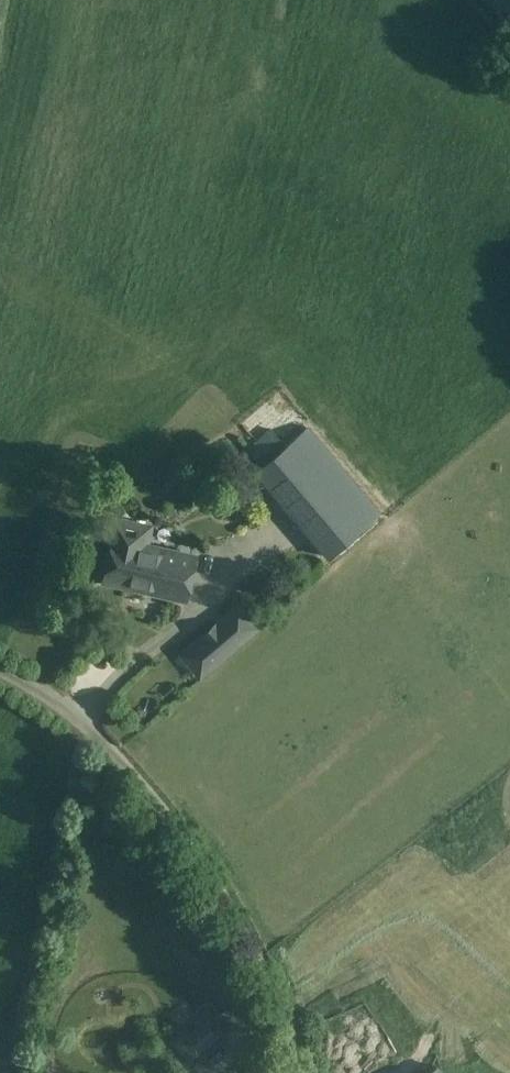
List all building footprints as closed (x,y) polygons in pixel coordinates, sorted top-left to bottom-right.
[(380,512),(307,427),(255,471),(328,557),(380,512)] [(283,443),(270,428),(247,448),(260,463),(283,443)] [(150,524),(112,515),(107,536),(111,537),(101,578),(185,597),(195,553),(146,542),(150,524)] [(257,627),(238,606),(181,654),(200,675),(257,627)]
